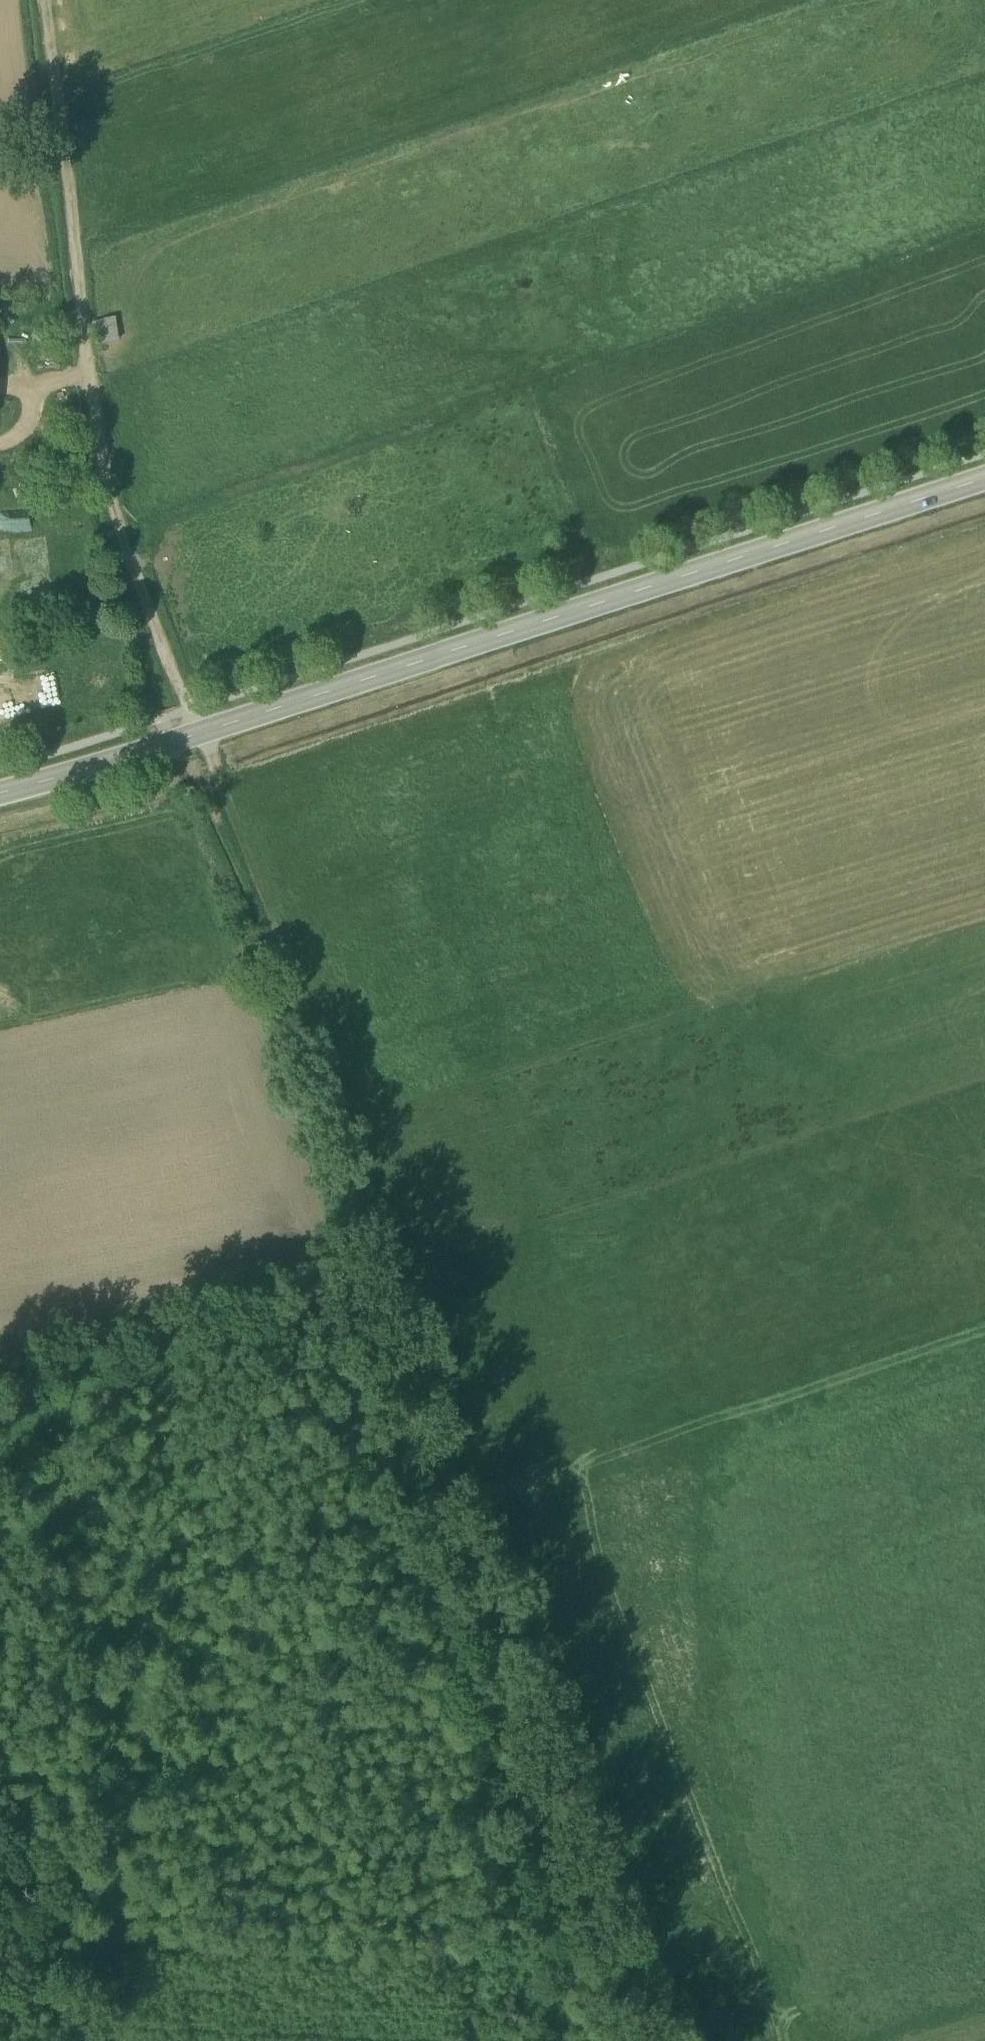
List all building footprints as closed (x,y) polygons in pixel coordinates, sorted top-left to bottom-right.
[(97,341),(119,340),(118,318),(96,319),(97,341)] [(0,678),(0,725),(53,716),(46,670),(0,678)]
